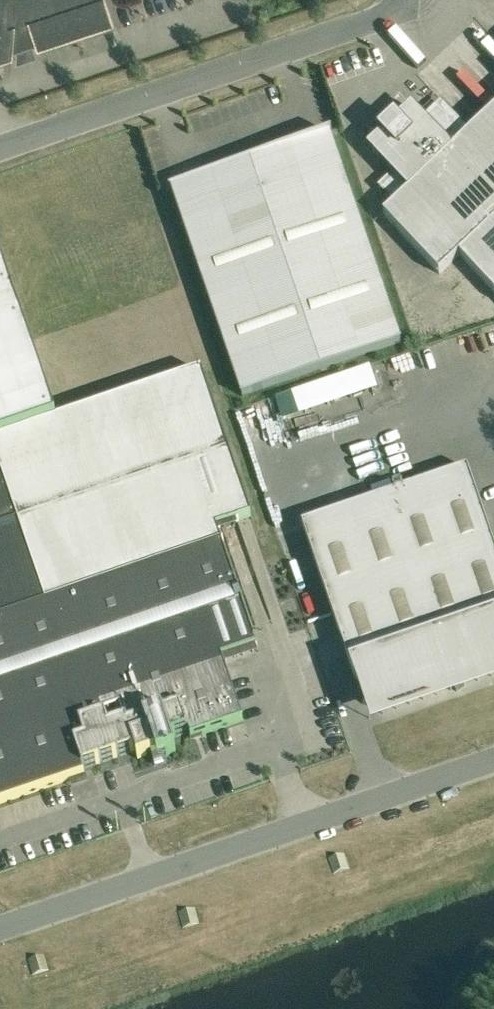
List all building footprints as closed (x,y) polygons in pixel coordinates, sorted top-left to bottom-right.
[(38,48),(115,23),(108,0),(0,0),(0,60),(13,56),(14,54),(14,52),(14,50),(18,49),(33,44),(36,43),(38,48)] [(467,136),(440,108),(426,121),(413,107),(399,120),(395,117),(380,131),(383,134),(369,147),(396,175),(382,188),(397,203),(385,214),(442,273),(462,253),(493,286),(493,111),(467,136)] [(332,132),(301,143),(302,148),(202,182),(201,177),(169,188),(170,189),(172,189),(242,396),(401,341),(331,134),(333,134),(332,132)] [(69,780),(85,774),(83,768),(135,751),(138,759),(151,755),(155,765),(165,761),(164,756),(177,752),(172,738),(176,737),(189,732),(191,738),(244,720),(225,665),(223,659),(256,648),(258,647),(256,641),(223,544),(219,533),(217,528),(236,521),(239,520),(251,516),(202,370),(56,419),(21,317),(0,255),(0,270),(0,271),(0,803),(69,780)] [(356,680),(357,680),(357,679),(369,675),(378,703),(434,684),(435,688),(450,682),(457,691),(463,686),(458,680),(461,679),(463,678),(462,675),(493,663),(493,543),(468,467),(466,468),(472,486),(418,505),(412,487),(369,501),(376,519),(311,542),(305,523),(302,524),(356,680)] [(345,852),(328,857),(333,872),(350,866),(345,852)] [(194,907),(178,912),(182,927),(199,922),(194,907)] [(44,953),(27,958),(32,974),(49,969),(44,953)]
